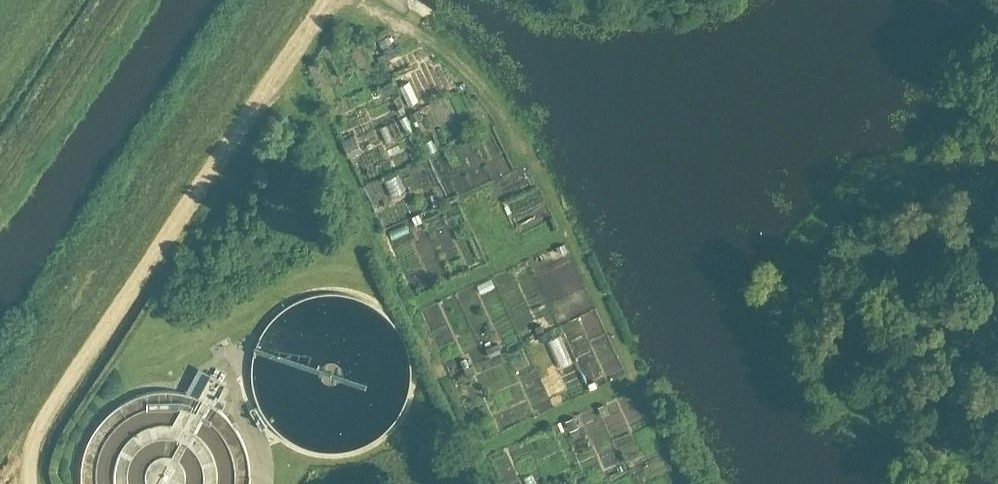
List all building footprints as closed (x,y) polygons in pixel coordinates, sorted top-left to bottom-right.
[(223,409),(227,402),(219,398),(227,383),(211,375),(199,397),(223,409)]
